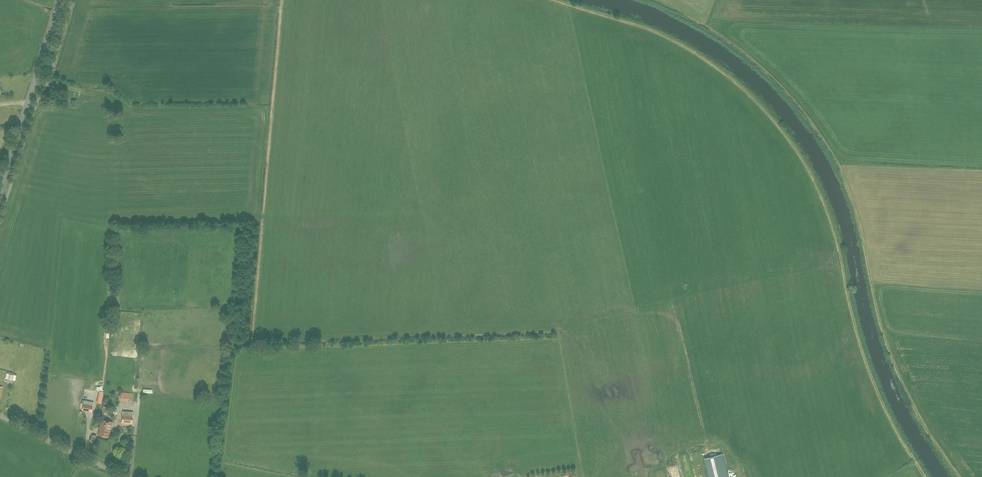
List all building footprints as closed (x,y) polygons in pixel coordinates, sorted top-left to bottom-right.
[(15,381),(16,375),(13,373),(9,372),(7,371),(5,379),(8,379),(15,381)] [(126,394),(120,394),(120,400),(129,400),(130,392),(126,392),(126,394)] [(110,432),(112,422),(101,419),(99,429),(110,432)] [(109,438),(110,432),(99,429),(98,435),(109,438)] [(722,454),(704,458),(709,476),(728,476),(722,454)]
